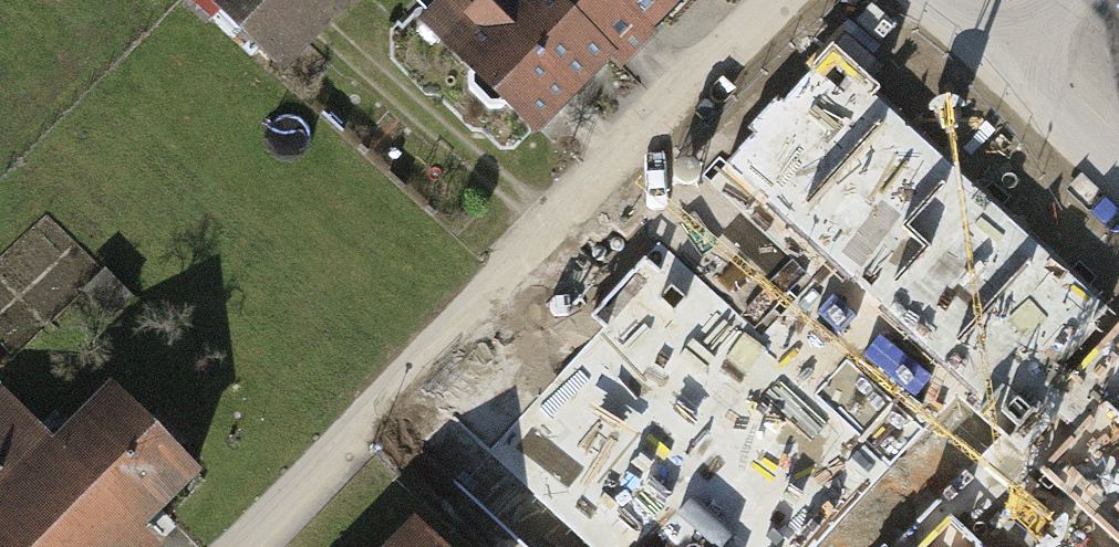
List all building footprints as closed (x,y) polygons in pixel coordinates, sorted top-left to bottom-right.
[(312,65),(367,0),(235,0),(312,65)] [(615,0),(454,0),(436,19),(557,131),(650,32),(615,0)] [(650,32),(680,0),(615,0),(650,32)] [(845,49),(730,170),(1098,518),(1118,496),(1118,309),(845,49)] [(752,342),(652,247),(486,419),(585,514),(752,342)] [(62,457),(137,528),(198,464),(122,393),(62,457)] [(62,457),(0,399),(0,546),(120,546),(137,528),(62,457)] [(893,491),(840,546),(953,546),(893,491)] [(421,520),(395,546),(450,546),(421,520)]
